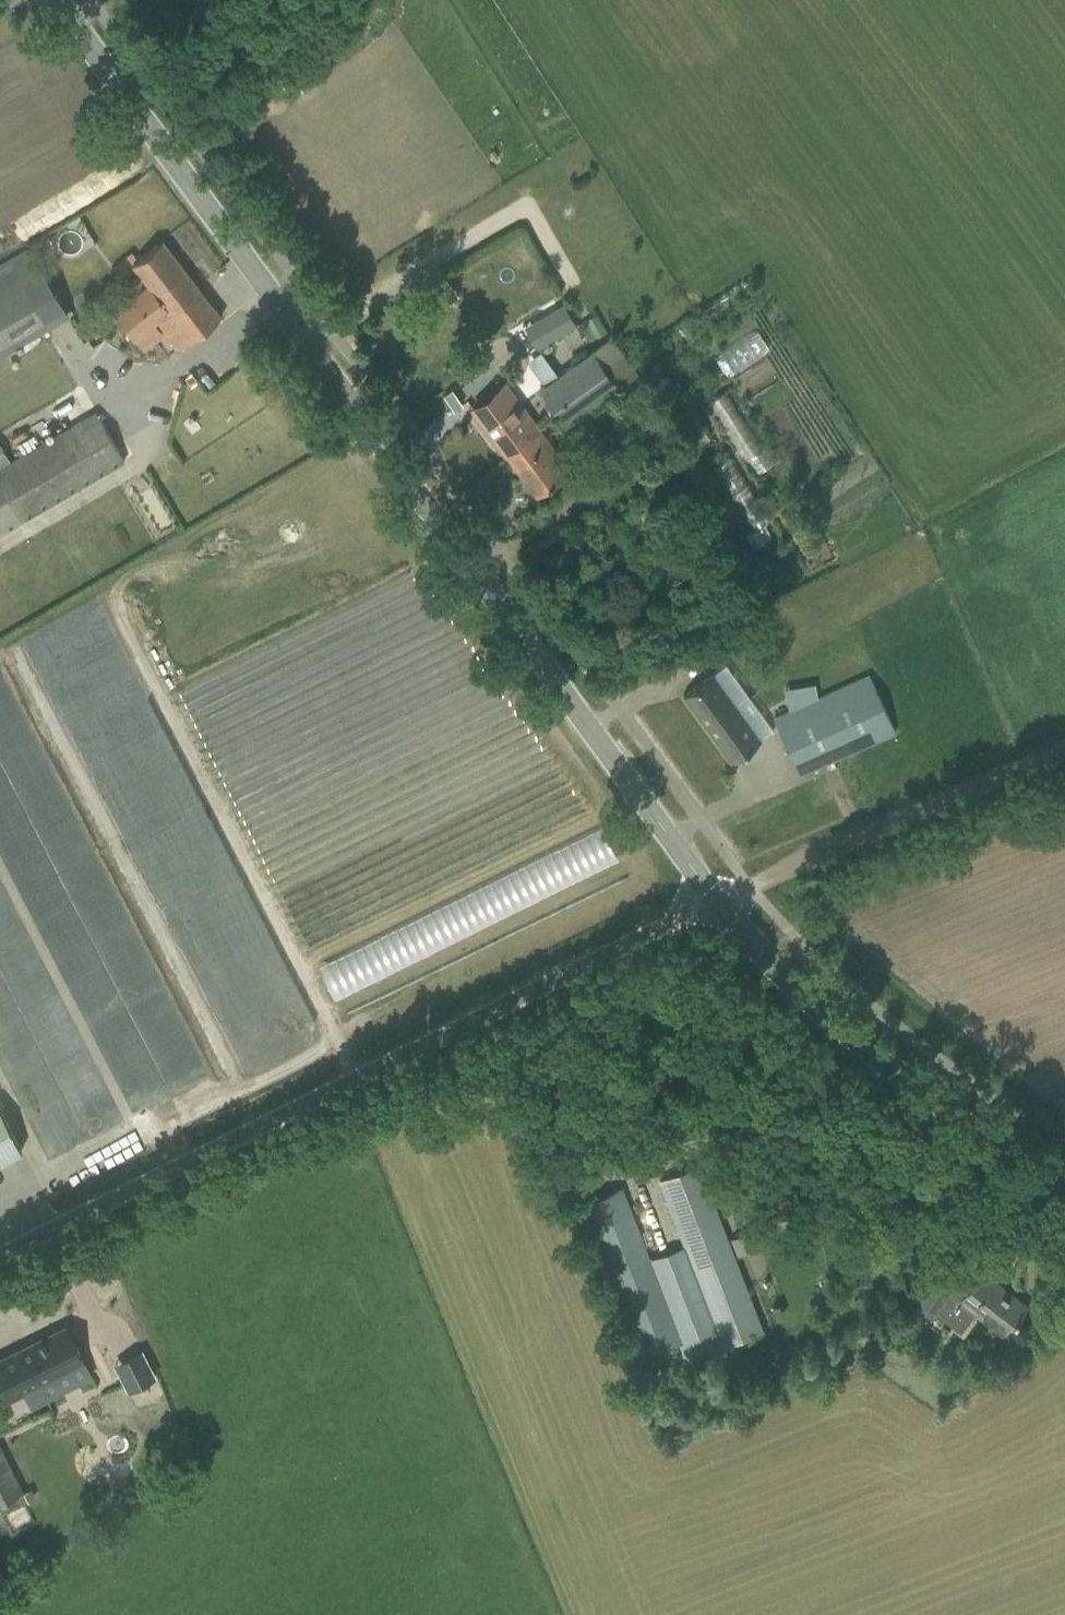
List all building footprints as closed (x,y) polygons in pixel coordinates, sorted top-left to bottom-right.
[(52,235),(44,239),(47,244),(55,239),(52,235)] [(156,322),(178,350),(221,316),(162,240),(132,263),(149,284),(113,312),(120,322),(134,339),(156,322)] [(7,349),(66,313),(28,248),(0,265),(0,353),(7,349)] [(546,328),(531,337),(537,348),(539,347),(577,325),(564,303),(539,317),(546,328)] [(576,362),(539,389),(564,425),(619,387),(593,350),(576,362)] [(473,408),(508,455),(519,448),(511,437),(519,431),(518,429),(532,419),(518,399),(506,384),(473,408)] [(727,387),(708,400),(743,457),(763,445),(727,387)] [(452,389),(444,394),(454,409),(462,404),(452,389)] [(125,460),(97,412),(11,462),(0,444),(0,533),(125,460)] [(508,455),(537,495),(570,470),(532,419),(518,429),(519,431),(511,437),(519,448),(508,455)] [(616,424),(606,436),(616,444),(626,432),(616,424)] [(730,454),(715,464),(751,522),(766,512),(730,454)] [(713,672),(683,694),(731,760),(761,739),(713,672)] [(775,718),(800,774),(835,759),(839,768),(862,758),(858,749),(895,733),(870,676),(775,718)] [(22,1150),(0,1108),(0,1161),(22,1150)] [(137,1119),(143,1132),(153,1127),(146,1115),(137,1119)] [(589,1189),(583,1191),(586,1200),(584,1200),(643,1355),(679,1342),(685,1359),(762,1330),(699,1166),(659,1182),(683,1244),(674,1248),(670,1249),(650,1257),(644,1244),(622,1186),(592,1197),(589,1189)] [(752,1230),(733,1238),(739,1255),(759,1247),(752,1230)] [(947,1259),(919,1298),(934,1310),(935,1309),(947,1317),(949,1315),(958,1322),(971,1305),(973,1306),(1006,1332),(1005,1334),(1006,1335),(1028,1305),(981,1269),(971,1282),(961,1274),(963,1271),(947,1259)] [(780,1304),(772,1307),(777,1319),(785,1316),(780,1304)] [(83,1357),(68,1328),(37,1343),(36,1341),(26,1346),(0,1359),(0,1395),(3,1401),(22,1391),(31,1408),(48,1399),(39,1382),(43,1380),(53,1375),(52,1373),(66,1366),(83,1357)] [(144,1415),(116,1360),(81,1378),(121,1457),(162,1436),(150,1412),(144,1415)] [(22,1492),(0,1449),(0,1503),(22,1492)]
